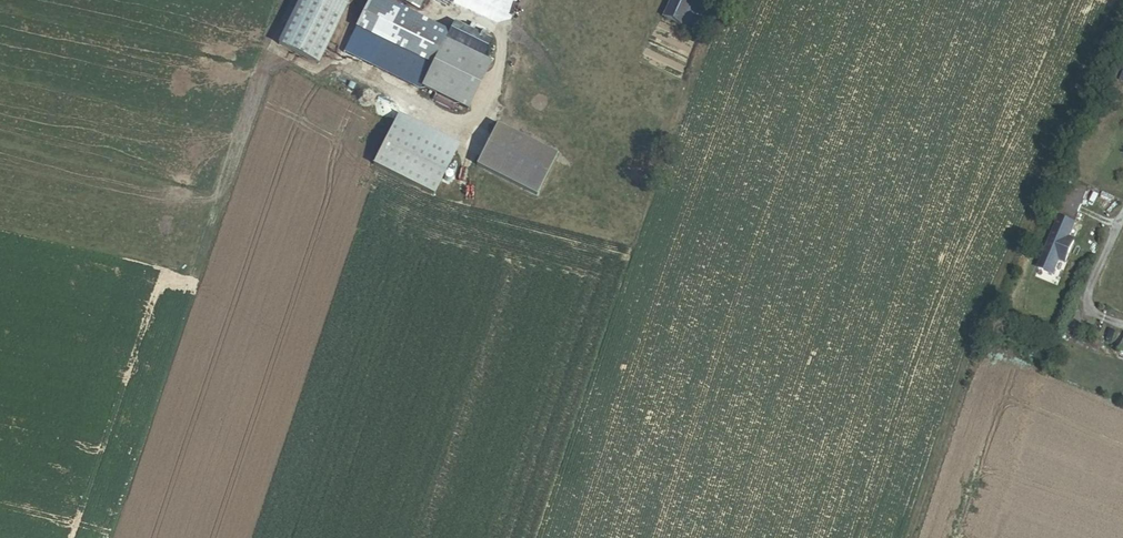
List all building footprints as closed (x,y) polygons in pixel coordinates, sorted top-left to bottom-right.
[(274,38),(315,58),(344,0),(293,0),(274,38)] [(425,61),(439,35),(372,0),(362,0),(351,22),(425,61)] [(443,26),(393,0),(372,0),(439,35),(443,26)] [(667,37),(684,44),(697,15),(681,7),(667,37)] [(684,44),(702,53),(716,23),(697,15),(684,44)] [(475,54),(483,40),(446,21),(443,26),(439,35),(475,54)] [(414,82),(425,61),(351,22),(339,46),(413,84),(414,82)] [(414,82),(460,106),(484,59),(475,54),(439,35),(425,61),(414,82)] [(460,142),(400,112),(374,162),(434,193),(460,142)] [(497,127),(477,167),(536,196),(556,157),(497,127)] [(1074,225),(1088,193),(1074,186),(1060,219),(1074,225)] [(1074,225),(1060,219),(1038,270),(1052,276),(1059,261),(1065,263),(1074,243),(1067,241),(1074,225)]
